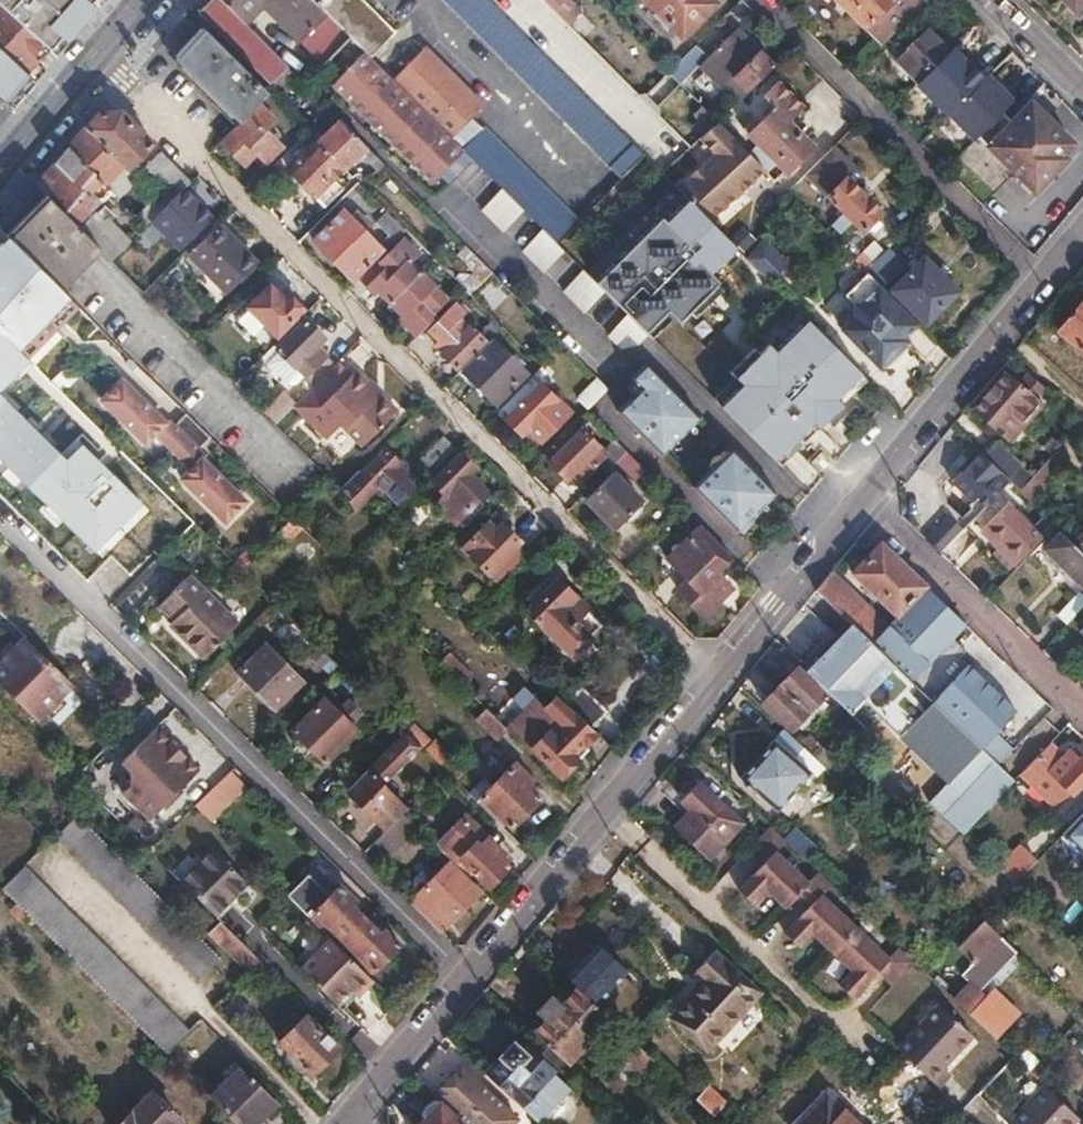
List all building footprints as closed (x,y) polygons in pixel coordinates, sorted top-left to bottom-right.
[(102,0),(0,0),(0,6),(42,42),(56,55),(102,0)] [(196,12),(226,43),(268,84),(285,67),(278,58),(242,22),(220,0),(207,0),(196,12)] [(242,22),(259,4),(295,40),(325,12),(313,0),(220,0),(242,22)] [(325,12),(351,39),(364,51),(371,57),(394,31),(363,0),(313,0),(325,12)] [(487,0),(444,0),(490,47),(559,115),(620,176),(642,155),(576,89),(514,27),(487,0)] [(543,3),(550,10),(559,1),(565,7),(569,1),(567,0),(540,0),(543,3)] [(681,37),(709,7),(702,0),(645,0),(681,37)] [(882,43),(925,0),(839,0),(882,43)] [(0,6),(0,37),(3,40),(0,43),(0,50),(33,82),(44,69),(30,55),(42,42),(0,6)] [(351,39),(325,12),(295,40),(320,64),(327,64),(351,39)] [(234,61),(202,28),(176,57),(239,120),(256,102),(266,92),(234,61)] [(689,49),(667,72),(680,86),(697,67),(710,79),(734,103),(772,65),(735,28),(701,61),(689,49)] [(912,31),(894,51),(898,54),(895,58),(918,82),(921,79),(931,88),(953,66),(943,55),(947,50),(926,29),(918,37),(912,31)] [(394,80),(463,150),(501,187),(522,208),(541,227),(555,241),(576,221),(484,129),(481,127),(471,117),(480,105),(424,49),(394,80)] [(12,107),(33,82),(0,50),(0,96),(12,107)] [(371,57),(364,51),(330,85),(382,136),(430,183),(463,150),(394,80),(371,57)] [(1062,152),(1074,141),(1029,96),(1012,112),(1006,107),(1016,98),(988,70),(945,113),(971,139),(974,136),(1031,192),(1067,157),(1062,152)] [(773,108),(749,134),(784,169),(810,144),(786,121),(800,106),(776,82),(762,96),(773,108)] [(745,123),(765,106),(756,95),(736,112),(745,123)] [(239,120),(218,141),(242,164),(254,152),(265,161),(279,146),(263,130),(273,119),(256,102),(239,120)] [(98,111),(84,128),(121,165),(126,169),(145,148),(151,142),(120,110),(98,111)] [(726,110),(715,121),(726,132),(737,122),(726,110)] [(382,164),(338,118),(315,141),(344,169),(358,154),(375,170),(382,164)] [(715,121),(697,138),(712,153),(699,167),(704,171),(694,181),(689,176),(676,189),(685,198),(709,221),(762,168),(726,132),(715,121)] [(84,128),(67,147),(103,184),(121,165),(84,128)] [(315,141),(314,140),(287,168),(317,197),(333,182),(345,170),(344,169),(315,141)] [(851,167),(831,146),(822,156),(805,173),(843,210),(831,222),(841,231),(852,220),(860,226),(877,210),(844,176),(851,167)] [(67,147),(36,186),(47,198),(98,249),(110,261),(129,240),(111,222),(105,224),(93,212),(85,219),(78,211),(82,206),(87,211),(93,205),(99,209),(114,194),(103,184),(67,147)] [(190,179),(161,151),(139,173),(156,190),(144,203),(156,213),(181,189),(190,179)] [(333,182),(317,197),(315,199),(322,207),(340,188),(333,182)] [(522,208),(501,187),(481,207),(501,228),(522,208)] [(181,189),(156,213),(150,220),(183,251),(214,220),(181,189)] [(98,249),(47,198),(34,212),(8,238),(50,280),(59,289),(85,263),(98,249)] [(710,271),(734,247),(709,221),(685,198),(663,220),(659,215),(594,280),(604,290),(627,313),(645,331),(664,312),(675,322),(718,280),(710,271)] [(133,214),(144,225),(150,220),(156,213),(144,203),(133,214)] [(311,240),(352,280),(354,279),(375,258),(404,229),(385,210),(375,220),(388,233),(377,244),(340,210),(311,240)] [(555,241),(541,227),(521,248),(541,269),(562,249),(555,241)] [(213,229),(188,254),(227,293),(256,264),(231,239),(228,242),(213,229)] [(7,339),(12,345),(22,355),(23,356),(52,327),(53,326),(59,319),(74,304),(61,291),(59,289),(50,280),(8,238),(0,230),(0,333),(7,339)] [(768,279),(786,261),(764,239),(745,258),(768,279)] [(374,290),(386,302),(420,270),(411,260),(416,253),(402,240),(379,261),(375,258),(354,279),(364,289),(368,285),(374,290)] [(872,241),(852,259),(863,270),(882,252),(872,241)] [(882,252),(863,270),(867,273),(873,280),(894,260),(894,257),(885,249),(882,252)] [(924,258),(897,285),(909,296),(914,291),(920,297),(909,309),(920,319),(935,304),(939,307),(956,290),(924,258)] [(594,280),(582,268),(561,288),(583,310),(604,290),(594,280)] [(420,270),(386,302),(399,315),(396,321),(413,337),(434,316),(431,313),(446,299),(446,296),(420,270)] [(904,338),(917,324),(877,284),(873,280),(867,273),(845,295),(853,304),(853,317),(841,330),(880,369),(907,342),(904,338)] [(152,283),(143,292),(158,307),(166,298),(152,283)] [(267,284),(246,306),(274,334),(300,308),(281,290),(277,294),(267,284)] [(369,295),(374,290),(368,285),(364,289),(369,295)] [(428,329),(435,337),(445,347),(438,354),(452,366),(482,336),(468,323),(466,326),(456,317),(464,309),(455,301),(428,329)] [(1061,331),(1082,350),(1082,305),(1061,331)] [(645,331),(627,313),(607,333),(627,354),(647,334),(645,331)] [(501,327),(491,317),(481,327),(490,337),(501,327)] [(834,397),(859,372),(805,319),(774,350),(767,343),(733,376),(740,383),(718,405),(773,459),(810,422),(817,428),(841,404),(834,397)] [(304,320),(275,348),(304,376),(321,358),(311,349),(321,337),(304,320)] [(52,327),(23,356),(32,364),(61,335),(52,327)] [(445,347),(435,337),(428,344),(438,354),(445,347)] [(489,339),(457,371),(491,405),(523,373),(489,339)] [(638,385),(617,408),(659,452),(695,415),(643,361),(629,376),(638,385)] [(300,399),(295,404),(329,437),(340,426),(361,446),(396,411),(355,370),(348,376),(335,363),(300,399)] [(244,501),(201,458),(194,451),(197,448),(204,441),(209,436),(176,405),(172,409),(165,417),(162,420),(155,413),(112,371),(92,391),(140,439),(149,429),(168,446),(186,464),(176,474),(224,521),(244,501)] [(1052,394),(1032,376),(1023,386),(1006,371),(973,409),(994,427),(997,425),(1013,438),(1052,394)] [(560,397),(540,378),(502,416),(521,435),(527,430),(540,443),(574,409),(561,396),(560,397)] [(607,389),(597,378),(577,398),(588,408),(607,389)] [(262,411),(275,423),(295,404),(300,399),(287,386),(262,411)] [(165,417),(158,410),(155,413),(162,420),(165,417)] [(579,417),(573,423),(577,427),(582,422),(579,417)] [(562,435),(543,454),(566,479),(573,473),(581,480),(596,465),(604,472),(625,451),(613,437),(601,449),(579,429),(568,441),(562,435)] [(147,478),(100,431),(79,453),(94,468),(98,465),(130,496),(139,487),(147,478)] [(419,458),(433,473),(456,450),(441,435),(419,458)] [(996,443),(984,456),(1008,479),(1020,465),(996,443)] [(728,446),(691,484),(733,528),(771,490),(728,446)] [(204,455),(197,448),(194,451),(201,458),(204,455)] [(356,470),(340,487),(359,505),(378,484),(396,501),(411,485),(395,469),(395,466),(398,464),(398,461),(385,449),(383,449),(359,474),(356,470)] [(995,495),(1009,481),(1008,479),(984,456),(980,452),(978,451),(948,481),(970,502),(970,509),(976,515),(977,513),(995,495)] [(1067,464),(1053,452),(1019,489),(1033,502),(1066,466),(1067,464)] [(477,500),(484,506),(492,497),(468,474),(473,468),(459,456),(433,483),(445,495),(436,506),(454,523),(477,500)] [(33,527),(53,507),(0,457),(0,496),(33,527)] [(611,472),(585,499),(613,526),(639,501),(611,472)] [(139,487),(184,530),(192,522),(147,478),(139,487)] [(976,515),(971,520),(964,527),(972,534),(978,528),(998,546),(1002,542),(1022,562),(1043,540),(995,495),(977,513),(976,515)] [(123,502),(90,537),(125,570),(158,536),(123,502)] [(947,515),(924,539),(925,540),(939,554),(962,529),(947,515)] [(499,565),(506,571),(524,554),(514,544),(517,541),(493,517),(463,548),(489,575),(499,565)] [(732,558),(701,527),(669,559),(687,577),(676,589),(702,615),(729,587),(717,575),(732,558)] [(1044,549),(1082,588),(1082,557),(1059,533),(1044,549)] [(998,546),(1018,566),(1022,562),(1002,542),(998,546)] [(833,570),(816,590),(849,622),(914,684),(980,748),(1017,710),(979,673),(946,642),(963,623),(926,588),(880,544),(852,571),(897,614),(889,622),(833,570)] [(187,577),(160,605),(173,618),(169,623),(203,656),(234,624),(187,577)] [(556,581),(528,610),(572,655),(590,637),(589,634),(598,624),(556,581)] [(1069,623),(1082,608),(1082,604),(1077,599),(1061,615),(1069,623)] [(914,684),(849,622),(805,668),(867,725),(877,715),(948,783),(980,748),(914,684)] [(73,686),(22,637),(0,659),(0,687),(36,722),(73,686)] [(263,642),(233,672),(272,710),(302,680),(263,642)] [(449,652),(439,662),(460,683),(471,672),(449,652)] [(797,665),(779,684),(808,712),(826,693),(797,665)] [(808,712),(779,684),(763,701),(791,729),(808,712)] [(582,688),(566,705),(589,727),(606,710),(582,688)] [(530,751),(534,747),(562,774),(577,759),(572,753),(580,745),(579,744),(578,743),(591,729),(589,727),(566,705),(551,691),(538,704),(535,701),(510,728),(508,730),(530,751)] [(321,698),(290,731),(322,762),(355,728),(353,724),(360,716),(344,700),(334,710),(321,698)] [(495,717),(485,707),(474,719),(497,741),(508,730),(495,717)] [(411,723),(403,730),(419,745),(444,770),(456,782),(466,770),(434,739),(430,741),(411,723)] [(198,767),(156,726),(130,748),(120,761),(128,769),(129,777),(120,791),(148,818),(198,767)] [(799,743),(782,728),(738,779),(775,810),(805,774),(811,779),(822,766),(799,743)] [(403,730),(342,791),(383,831),(401,814),(406,809),(381,784),(419,745),(403,730)] [(799,743),(822,766),(825,768),(833,759),(807,734),(799,743)] [(1069,747),(1062,754),(1049,742),(1021,771),(1020,772),(1057,807),(1082,779),(1082,753),(1082,751),(1077,756),(1069,747)] [(980,748),(948,783),(930,802),(962,833),(985,809),(965,790),(994,761),(980,748)] [(491,787),(476,802),(499,824),(500,822),(508,829),(539,797),(527,785),(532,781),(515,763),(491,787)] [(213,786),(210,790),(224,805),(245,784),(231,769),(213,786)] [(482,779),(467,794),(476,802),(491,787),(482,779)] [(693,807),(677,826),(690,838),(692,841),(710,858),(744,822),(701,781),(685,799),(693,807)] [(210,790),(193,806),(201,814),(208,821),(224,805),(210,790)] [(1061,834),(1082,856),(1082,811),(1061,834)] [(152,891),(74,814),(52,835),(127,909),(198,978),(218,958),(152,891)] [(383,831),(372,844),(386,858),(399,847),(417,828),(401,814),(383,831)] [(464,818),(436,847),(453,864),(458,860),(487,888),(503,871),(498,866),(505,858),(464,818)] [(781,837),(791,846),(806,861),(815,849),(803,837),(804,835),(793,825),(781,837)] [(772,850),(780,841),(765,826),(757,835),(745,848),(760,863),(737,889),(751,902),(764,887),(784,906),(794,895),(806,907),(783,933),(797,946),(810,931),(850,969),(837,984),(851,997),(874,971),(889,985),(901,972),(910,962),(913,965),(914,963),(896,946),(886,957),(818,893),(828,881),(816,870),(806,882),(772,850)] [(997,868),(1013,884),(1036,860),(1038,858),(1022,842),(997,868)] [(211,849),(179,882),(212,914),(243,881),(211,849)] [(446,865),(411,901),(436,926),(444,918),(448,921),(476,892),(446,865)] [(0,886),(0,887),(15,903),(8,911),(20,923),(28,916),(87,975),(129,1017),(166,1054),(187,1033),(149,995),(91,936),(20,866),(0,886)] [(342,942),(364,919),(351,906),(354,900),(339,886),(331,894),(310,874),(286,897),(307,918),(312,913),(342,942)] [(312,913),(307,918),(329,940),(342,942),(312,913)] [(991,928),(976,914),(964,926),(969,931),(956,945),(974,962),(998,935),(991,928)] [(378,933),(364,919),(342,942),(329,940),(337,948),(367,976),(398,944),(383,930),(378,933)] [(207,933),(247,973),(259,961),(234,935),(218,920),(207,933)] [(1015,952),(998,935),(974,962),(962,974),(969,981),(979,990),(1015,952)] [(575,987),(595,1006),(627,972),(598,945),(566,979),(575,987)] [(367,976),(337,948),(308,980),(343,1013),(372,982),(367,976)] [(705,979),(668,1018),(705,1052),(758,992),(711,949),(694,969),(705,979)] [(962,988),(953,999),(970,1015),(987,997),(979,990),(969,981),(962,988)] [(541,1019),(530,1031),(547,1047),(565,1064),(590,1037),(586,1033),(603,1013),(595,1006),(575,987),(558,1004),(549,996),(534,1011),(541,1019)] [(897,1049),(900,1052),(935,1085),(946,1072),(940,1066),(969,1034),(937,1005),(897,1049)] [(303,1016),(279,1041),(310,1072),(334,1047),(303,1016)] [(359,1026),(346,1044),(368,1059),(380,1042),(359,1026)] [(653,1060),(625,1034),(614,1045),(642,1073),(653,1060)] [(516,1041),(485,1074),(536,1121),(566,1088),(516,1041)] [(565,1064),(547,1047),(542,1053),(561,1071),(567,1066),(565,1064)] [(1051,1072),(1039,1060),(1029,1071),(1042,1083),(1051,1072)] [(435,1095),(466,1123),(510,1123),(515,1118),(460,1067),(435,1095)] [(237,1123),(250,1123),(273,1101),(250,1077),(247,1078),(238,1070),(232,1076),(209,1097),(237,1123)] [(1042,1083),(1007,1122),(1009,1123),(1066,1123),(1075,1114),(1073,1112),(1042,1083)] [(713,1114),(725,1101),(707,1085),(695,1098),(713,1114)] [(793,1123),(859,1123),(824,1091),(793,1123)] [(180,1122),(149,1093),(117,1123),(177,1123),(180,1122)] [(416,1123),(461,1123),(438,1102),(432,1103),(427,1106),(424,1110),(423,1116),(416,1123)]
